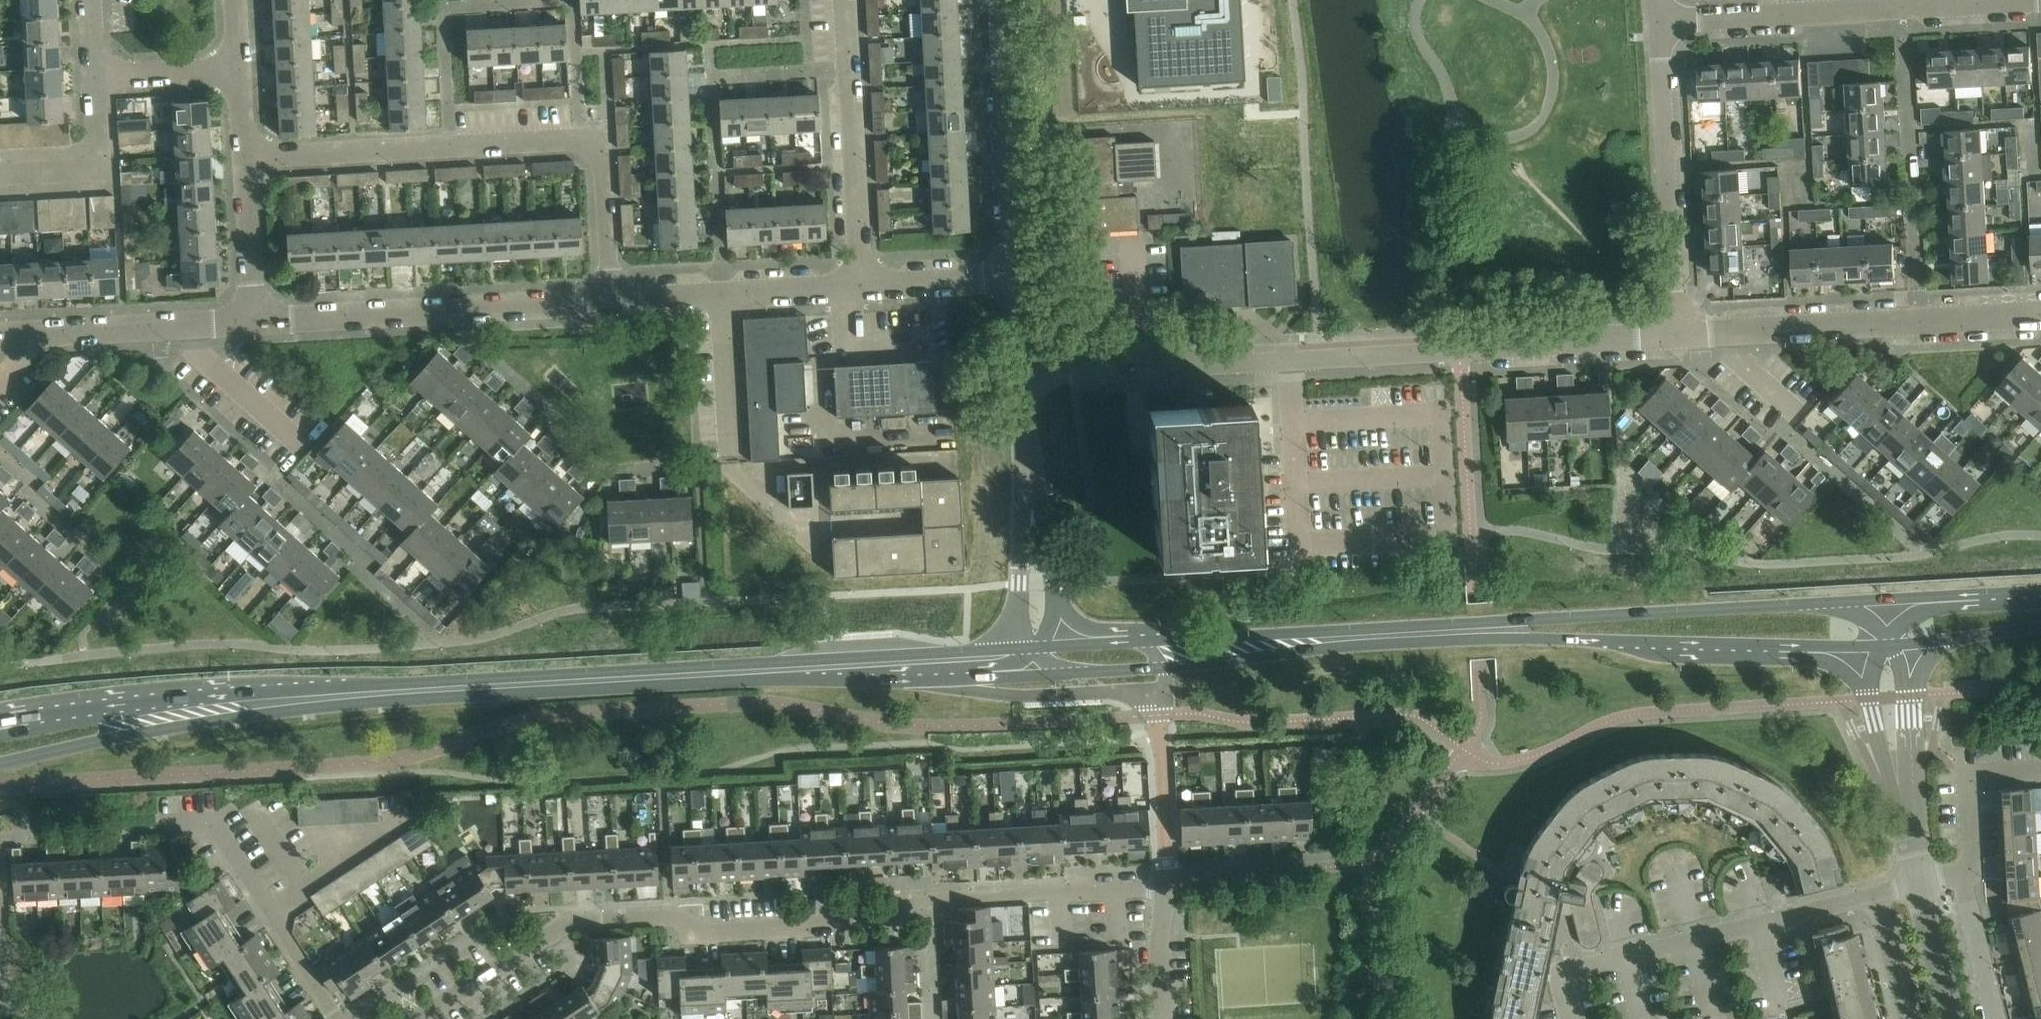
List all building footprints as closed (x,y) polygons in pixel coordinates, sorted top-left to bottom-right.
[(23,19),(57,17),(56,0),(22,0),(23,19)] [(275,15),(309,13),(308,0),(274,0),(275,15)] [(331,11),(343,11),(342,0),(331,0),(331,11)] [(351,10),(363,10),(362,0),(350,0),(351,10)] [(385,8),(419,6),(419,0),(384,0),(385,8)] [(605,0),(580,0),(580,14),(605,12),(605,0)] [(605,12),(630,11),(629,0),(605,0),(605,12)] [(630,11),(654,10),(654,0),(629,0),(630,11)] [(654,10),(679,8),(678,0),(654,0),(654,10)] [(679,8),(703,7),(703,0),(678,0),(679,8)] [(866,16),(878,16),(877,0),(866,0),(866,16)] [(922,13),(956,11),(956,0),(921,0),(922,13)] [(1125,88),(1231,82),(1227,0),(1120,0),(1125,88)] [(419,6),(385,8),(386,33),(420,31),(419,6)] [(363,10),(351,10),(352,24),(363,24),(363,10)] [(343,11),(331,11),(332,25),(344,25),(343,11)] [(956,11),(922,13),(923,37),(958,36),(956,11)] [(309,13),(275,15),(276,39),(310,37),(309,13)] [(878,16),(866,16),(868,36),(879,36),(878,16)] [(57,17),(23,19),(25,45),(58,43),(57,17)] [(565,25),(540,27),(542,61),(567,60),(565,25)] [(767,26),(753,27),(754,39),(768,38),(767,26)] [(540,27),(516,28),(518,63),(542,61),(540,27)] [(754,39),(753,27),(739,28),(740,39),(754,39)] [(516,28),(491,30),(493,64),(518,63),(516,28)] [(718,29),(704,30),(705,41),(719,41),(718,29)] [(493,64),(491,30),(466,31),(467,43),(468,66),(493,64)] [(705,41),(704,30),(690,30),(691,42),(705,41)] [(420,31),(386,33),(387,57),(422,55),(420,31)] [(656,44),(655,32),(641,33),(642,45),(656,44)] [(669,32),(655,32),(656,44),(670,43),(669,32)] [(620,34),(606,35),(607,47),(621,46),(620,34)] [(607,47),(606,35),(592,36),(593,48),(607,47)] [(958,36),(923,37),(924,62),(959,60),(958,36)] [(310,37),(276,39),(277,63),(312,61),(310,37)] [(58,43),(25,45),(26,71),(60,69),(58,43)] [(468,66),(467,43),(453,44),(455,85),(469,84),(468,66)] [(353,45),(354,59),(365,58),(364,44),(353,45)] [(868,45),(869,65),(881,64),(880,44),(868,45)] [(333,46),(334,60),(346,60),(345,46),(333,46)] [(2030,47),(2004,49),(2006,83),(2007,90),(2017,90),(2017,82),(2032,82),(2030,47)] [(2004,49),(1979,50),(1981,84),(2006,83),(2004,49)] [(650,52),(652,77),(686,75),(685,50),(650,52)] [(1979,50),(1954,51),(1956,86),(1981,84),(1979,50)] [(1956,86),(1954,51),(1928,53),(1930,87),(1956,86)] [(422,55),(387,57),(389,82),(423,80),(422,55)] [(365,58),(354,59),(354,73),(366,72),(365,58)] [(612,60),(613,80),(625,79),(624,59),(612,60)] [(1856,59),(1844,60),(1846,84),(1858,83),(1856,59)] [(1869,59),(1856,59),(1858,83),(1870,82),(1869,59)] [(346,60),(334,60),(335,74),(346,73),(346,60)] [(959,60),(924,62),(926,86),(961,84),(959,60)] [(1800,60),(1774,62),(1776,96),(1802,95),(1800,60)] [(1844,60),(1832,61),(1834,85),(1846,84),(1844,60)] [(312,61),(277,63),(279,88),(313,86),(312,61)] [(1832,61),(1820,62),(1822,85),(1834,85),(1832,61)] [(1774,62),(1749,63),(1751,98),(1776,96),(1774,62)] [(1822,85),(1820,62),(1808,62),(1809,86),(1820,86),(1822,85)] [(1749,63),(1723,65),(1726,99),(1751,98),(1749,63)] [(881,64),(869,65),(870,85),(882,84),(881,64)] [(1726,99),(1723,65),(1698,66),(1700,101),(1726,99)] [(60,69),(26,71),(28,97),(61,95),(60,69)] [(686,75),(652,77),(653,102),(688,100),(686,75)] [(1280,77),(1266,78),(1268,102),(1282,101),(1280,77)] [(625,79),(613,80),(615,100),(626,99),(625,79)] [(423,80),(389,82),(390,106),(425,104),(423,80)] [(1858,83),(1846,84),(1847,109),(1882,107),(1880,82),(1870,82),(1858,83)] [(961,84),(926,86),(927,111),(962,109),(961,84)] [(313,86),(279,88),(280,112),(315,110),(313,86)] [(1820,86),(1809,86),(1810,96),(1821,95),(1820,86)] [(563,87),(543,88),(544,100),(564,99),(563,87)] [(544,100),(543,88),(523,90),(524,101),(544,100)] [(515,90),(495,91),(495,103),(515,102),(515,90)] [(495,103),(495,91),(475,92),(475,104),(495,103)] [(356,94),(356,108),(368,107),(367,93),(356,94)] [(871,94),(872,114),(884,113),(883,93),(871,94)] [(336,95),(337,109),(348,108),(348,94),(336,95)] [(61,95),(28,97),(29,123),(32,123),(44,122),(57,121),(63,121),(61,95)] [(818,95),(793,97),(795,131),(820,130),(818,95)] [(1810,96),(1811,112),(1822,111),(1821,95),(1810,96)] [(793,97),(768,98),(770,133),(795,131),(793,97)] [(768,98),(744,100),(746,134),(770,133),(768,98)] [(688,100),(653,102),(654,126),(689,124),(688,100)] [(746,134),(744,100),(719,101),(721,136),(746,134)] [(173,104),(175,130),(208,128),(207,102),(173,104)] [(425,104),(390,106),(391,131),(426,129),(425,104)] [(368,107),(356,108),(357,122),(369,121),(368,107)] [(1882,107),(1847,109),(1849,135),(1883,133),(1882,107)] [(348,108),(337,109),(338,123),(349,122),(348,108)] [(615,108),(616,128),(628,128),(627,108),(615,108)] [(2023,108),(2007,109),(2008,120),(2024,119),(2023,108)] [(962,109),(927,111),(929,135),(963,133),(962,109)] [(2008,120),(2007,109),(1991,110),(1992,121),(2008,120)] [(315,110),(280,112),(281,137),(316,135),(315,110)] [(1822,111),(1811,112),(1812,127),(1823,127),(1822,111)] [(1958,122),(1957,111),(1941,112),(1942,123),(1958,122)] [(1973,111),(1957,111),(1958,122),(1974,122),(1973,111)] [(884,113),(872,114),(873,134),(885,133),(884,113)] [(118,121),(118,133),(150,131),(150,119),(118,121)] [(57,121),(44,122),(46,146),(58,145),(57,121)] [(63,121),(57,121),(58,145),(70,144),(69,121),(63,121)] [(44,122),(32,123),(34,146),(46,146),(44,122)] [(20,123),(8,124),(9,147),(22,147),(20,123)] [(32,123),(29,123),(20,123),(22,147),(34,146),(32,123)] [(0,124),(0,148),(9,147),(8,124),(0,124)] [(689,124),(654,126),(656,151),(690,149),(689,124)] [(208,128),(175,130),(176,156),(210,154),(208,128)] [(628,128),(616,128),(617,148),(629,148),(628,128)] [(1946,131),(1947,157),(1982,155),(1980,129),(1946,131)] [(150,131),(118,133),(119,146),(151,144),(150,131)] [(963,133),(929,135),(930,159),(965,157),(963,133)] [(1883,133),(1849,135),(1850,160),(1885,158),(1883,133)] [(1077,199),(1067,200),(1069,234),(1138,230),(1136,196),(1130,196),(1129,182),(1156,180),(1154,141),(1115,143),(1115,137),(1082,138),(1085,183),(1076,183),(1077,199)] [(2006,137),(2007,153),(2018,153),(2017,137),(2006,137)] [(874,142),(875,162),(887,162),(885,142),(874,142)] [(1813,146),(1814,162),(1825,161),(1824,145),(1813,146)] [(1795,147),(1779,148),(1780,159),(1796,158),(1795,147)] [(1780,159),(1779,148),(1763,149),(1764,160),(1780,159)] [(690,149),(656,151),(657,175),(692,173),(690,149)] [(1744,150),(1729,151),(1729,162),(1745,161),(1744,150)] [(1729,162),(1729,151),(1713,152),(1713,163),(1729,162)] [(810,152),(796,153),(797,165),(811,164),(810,152)] [(797,165),(796,153),(782,154),(783,165),(797,165)] [(2018,153),(2007,153),(2008,169),(2019,169),(2018,153)] [(177,170),(160,171),(161,183),(178,182),(212,180),(210,154),(176,156),(177,170)] [(761,155),(747,156),(748,168),(762,167),(761,155)] [(1982,155),(1947,157),(1949,182),(1983,180),(1982,155)] [(618,157),(619,177),(631,176),(630,156),(618,157)] [(748,168),(747,156),(733,157),(734,168),(748,168)] [(965,157),(930,159),(931,184),(966,182),(965,157)] [(1885,158),(1850,160),(1851,170),(1843,171),(1841,173),(1841,181),(1844,184),(1852,183),(1852,186),(1886,184),(1885,158)] [(573,161),(553,162),(553,174),(573,173),(573,161)] [(1825,161),(1814,162),(1815,178),(1826,177),(1825,161)] [(553,174),(553,162),(533,164),(533,175),(553,174)] [(887,162),(875,162),(876,182),(888,182),(887,162)] [(524,164),(504,165),(505,177),(525,176),(524,164)] [(505,177),(504,165),(484,166),(485,178),(505,177)] [(475,167),(455,168),(456,180),(457,179),(468,179),(476,178),(475,167)] [(456,180),(455,168),(435,169),(436,181),(456,180)] [(1704,171),(1705,197),(1740,195),(1738,169),(1704,171)] [(426,170),(407,171),(407,182),(427,181),(426,170)] [(120,173),(121,185),(131,185),(153,184),(152,171),(120,173)] [(407,182),(407,171),(387,172),(387,183),(407,182)] [(378,172),(358,173),(358,185),(378,184),(378,172)] [(811,172),(797,173),(798,184),(812,183),(811,172)] [(358,185),(358,173),(338,175),(338,186),(358,185)] [(692,173),(657,175),(658,199),(693,197),(692,173)] [(798,184),(797,173),(783,173),(784,185),(798,184)] [(762,174),(748,175),(749,187),(763,186),(762,174)] [(329,175),(309,176),(309,188),(329,187),(329,175)] [(749,187),(748,175),(734,176),(735,188),(749,187)] [(309,188),(309,176),(289,177),(289,189),(309,188)] [(631,176),(619,177),(620,197),(632,196),(631,176)] [(1768,177),(1769,193),(1780,193),(1779,177),(1768,177)] [(468,179),(457,179),(458,190),(469,190),(468,179)] [(212,180),(178,182),(179,208),(213,206),(212,180)] [(1983,180),(1949,182),(1950,207),(1984,205),(1983,180)] [(966,182),(931,184),(933,208),(967,206),(966,182)] [(131,185),(121,185),(122,211),(132,211),(131,185)] [(2009,188),(2009,204),(2020,203),(2020,187),(2009,188)] [(877,191),(878,211),(889,210),(888,190),(877,191)] [(1780,193),(1769,193),(1770,209),(1781,209),(1780,193)] [(1740,195),(1705,197),(1707,222),(1741,220),(1740,195)] [(103,228),(101,196),(89,197),(91,229),(103,228)] [(113,196),(101,196),(103,228),(115,228),(113,196)] [(85,197),(73,198),(75,230),(87,229),(85,197)] [(693,197),(658,199),(660,224),(695,222),(693,197)] [(73,198),(61,199),(63,231),(75,230),(73,198)] [(51,231),(49,199),(37,200),(39,232),(51,231)] [(61,199),(49,199),(51,231),(63,231),(61,199)] [(33,200),(21,201),(23,233),(35,232),(33,200)] [(21,201),(9,202),(11,234),(23,233),(21,201)] [(9,202),(0,202),(0,234),(11,234),(9,202)] [(2020,203),(2009,204),(2010,220),(2021,219),(2020,203)] [(621,206),(622,226),(633,225),(632,205),(621,206)] [(824,205),(799,206),(801,241),(826,239),(824,205)] [(1816,221),(1815,210),(1813,205),(1799,211),(1800,221),(1816,221)] [(1984,205),(1950,207),(1951,232),(1986,230),(1984,205)] [(213,206),(179,208),(181,234),(215,232),(213,206)] [(799,206),(775,207),(776,242),(801,241),(799,206)] [(967,206),(933,208),(934,233),(969,231),(967,206)] [(1881,206),(1865,207),(1866,218),(1882,217),(1881,206)] [(775,207),(750,209),(752,243),(776,242),(775,207)] [(1866,218),(1865,207),(1849,208),(1850,219),(1866,218)] [(752,243),(750,209),(725,210),(727,245),(752,243)] [(1831,209),(1815,210),(1816,221),(1831,220),(1831,209)] [(889,210),(878,211),(879,231),(891,230),(889,210)] [(132,211),(122,211),(124,237),(134,237),(132,211)] [(1148,230),(1162,229),(1161,215),(1147,215),(1148,230)] [(581,219),(556,220),(558,255),(583,253),(581,219)] [(556,220),(531,221),(533,256),(558,255),(556,220)] [(1741,220),(1707,222),(1708,248),(1743,246),(1741,220)] [(531,221),(507,223),(509,257),(533,256),(531,221)] [(695,222),(660,224),(661,249),(696,247),(695,222)] [(507,223),(483,224),(484,259),(509,257),(507,223)] [(483,224),(458,225),(460,260),(484,259),(483,224)] [(458,225),(434,227),(436,261),(460,260),(458,225)] [(633,225),(622,226),(623,246),(635,245),(633,225)] [(434,227),(410,228),(411,263),(436,261),(434,227)] [(1771,228),(1772,244),(1783,243),(1782,227),(1771,228)] [(410,228),(385,230),(387,264),(411,263),(410,228)] [(385,230),(361,231),(363,266),(387,264),(385,230)] [(1986,230),(1951,232),(1953,258),(1987,256),(1986,230)] [(361,231),(336,232),(338,267),(363,266),(361,231)] [(215,232),(181,234),(182,260),(216,258),(215,232)] [(336,232),(312,234),(314,268),(338,267),(336,232)] [(314,268),(312,234),(287,235),(289,270),(314,268)] [(2030,236),(2032,271),(2040,270),(2040,236),(2030,236)] [(134,237),(124,237),(125,263),(135,263),(134,237)] [(2011,238),(2012,254),(2023,253),(2022,237),(2011,238)] [(1184,310),(1240,306),(1240,302),(1249,302),(1249,306),(1295,303),(1292,241),(1181,248),(1181,247),(1180,247),(1184,310)] [(1783,243),(1772,244),(1773,260),(1784,259),(1783,243)] [(1893,244),(1867,246),(1869,280),(1895,279),(1893,244)] [(1743,246),(1708,248),(1710,273),(1744,271),(1743,246)] [(1867,246),(1842,247),(1844,282),(1869,280),(1867,246)] [(1842,247),(1817,249),(1819,283),(1844,282),(1842,247)] [(1819,283),(1817,249),(1791,250),(1793,284),(1819,283)] [(2023,253),(2012,254),(2013,270),(2024,269),(2023,253)] [(1987,256),(1953,258),(1954,283),(1989,281),(1987,256)] [(117,258),(90,260),(92,294),(119,292),(117,258)] [(216,258),(182,260),(183,274),(167,275),(168,287),(218,284),(216,258)] [(90,260),(64,261),(66,295),(92,294),(90,260)] [(64,261),(38,263),(40,297),(66,295),(64,261)] [(38,263),(12,264),(14,298),(40,297),(38,263)] [(135,263),(125,263),(127,290),(137,289),(135,263)] [(0,265),(0,299),(14,298),(12,264),(0,265)] [(803,362),(808,362),(805,316),(743,319),(751,462),(780,460),(777,412),(806,410),(803,362)] [(453,354),(459,360),(467,350),(461,345),(453,354)] [(467,350),(459,360),(465,365),(473,356),(467,350)] [(410,382),(426,396),(454,365),(438,351),(410,382)] [(1996,388),(2012,403),(2039,372),(2023,357),(1996,388)] [(836,366),(833,366),(836,418),(838,418),(838,417),(936,412),(933,361),(904,363),(904,366),(836,370),(836,366)] [(454,365),(426,396),(441,410),(469,379),(454,365)] [(484,381),(490,387),(498,377),(492,372),(484,381)] [(1680,381),(1686,386),(1694,377),(1688,372),(1680,381)] [(2012,403),(2027,416),(2040,401),(2040,373),(2039,372),(2012,403)] [(1606,385),(1606,373),(1598,373),(1598,386),(1606,385)] [(1827,404),(1843,419),(1871,388),(1855,373),(1827,404)] [(1565,387),(1564,375),(1556,376),(1557,388),(1565,387)] [(1572,375),(1564,375),(1565,387),(1573,387),(1572,375)] [(498,377),(490,387),(496,392),(504,383),(498,377)] [(1524,390),(1523,377),(1515,378),(1516,390),(1524,390)] [(1531,377),(1523,377),(1524,390),(1532,389),(1531,377)] [(1694,377),(1686,386),(1692,392),(1700,382),(1694,377)] [(1637,409),(1653,423),(1680,392),(1664,378),(1637,409)] [(26,410),(42,424),(69,394),(53,379),(26,410)] [(469,379),(441,410),(456,424),(484,393),(469,379)] [(1871,388),(1843,419),(1858,432),(1886,401),(1871,388)] [(1680,392),(1653,423),(1668,437),(1696,406),(1680,392)] [(484,393),(456,424),(472,437),(499,406),(484,393)] [(1607,393),(1586,394),(1588,436),(1609,434),(1607,393)] [(69,394),(42,424),(57,438),(85,407),(69,394)] [(1586,394),(1565,395),(1567,437),(1588,436),(1586,394)] [(1565,395),(1545,397),(1547,438),(1567,437),(1565,395)] [(1545,397),(1524,398),(1527,439),(1547,438),(1545,397)] [(1527,439),(1524,398),(1503,399),(1505,440),(1527,439)] [(514,409),(520,414),(528,405),(522,399),(514,409)] [(1710,408),(1716,413),(1724,404),(1718,399),(1710,408)] [(1886,401),(1858,432),(1874,446),(1901,415),(1886,401)] [(2027,416),(2040,429),(2040,401),(2027,416)] [(1724,404),(1716,413),(1722,419),(1730,409),(1724,404)] [(528,405),(520,414),(526,419),(534,410),(528,405)] [(499,406),(472,437),(487,451),(515,420),(499,406)] [(1149,413),(1151,413),(1159,556),(1157,557),(1157,558),(1204,555),(1212,554),(1213,555),(1260,552),(1259,551),(1257,551),(1251,443),(1253,443),(1253,442),(1257,441),(1252,424),(1252,423),(1250,423),(1249,407),(1251,407),(1251,406),(1149,412),(1149,413)] [(1696,406),(1668,437),(1683,450),(1711,419),(1696,406)] [(85,407),(57,438),(72,452),(100,421),(85,407)] [(140,410),(134,415),(142,423),(147,417),(140,410)] [(1901,415),(1874,446),(1889,459),(1916,428),(1901,415)] [(905,417),(881,418),(882,428),(906,427),(905,417)] [(1711,419),(1683,450),(1699,464),(1726,433),(1711,419)] [(515,420),(487,451),(501,464),(502,464),(522,442),(523,443),(531,434),(515,420)] [(1961,420),(1952,429),(1961,437),(1970,428),(1961,421),(1961,420)] [(100,421),(72,452),(88,465),(115,434),(100,421)] [(317,453),(333,467),(361,436),(345,422),(317,453)] [(209,434),(215,439),(224,430),(218,424),(209,434)] [(1741,435),(1747,441),(1755,431),(1749,426),(1741,435)] [(1916,428),(1889,459),(1904,473),(1932,442),(1916,428)] [(1801,435),(1817,448),(1822,443),(1807,429),(1801,435)] [(224,430),(215,439),(221,444),(230,435),(224,430)] [(166,461),(182,475),(210,445),(194,431),(166,461)] [(1755,431),(1747,441),(1753,446),(1761,437),(1755,431)] [(1726,433),(1699,464),(1714,477),(1741,446),(1726,433)] [(115,434),(88,465),(104,479),(131,449),(115,434)] [(536,445),(542,450),(551,441),(545,435),(536,445)] [(14,455),(20,449),(5,436),(0,441),(0,443),(14,455)] [(361,436),(333,467),(348,481),(376,450),(361,436)] [(1992,437),(1987,442),(1996,450),(2003,441),(1998,437),(1992,437)] [(551,441),(542,450),(548,455),(557,446),(551,441)] [(502,464),(501,464),(493,473),(509,487),(537,456),(523,443),(522,442),(502,464)] [(1932,442),(1904,473),(1920,486),(1947,456),(1932,442)] [(1822,443),(1817,448),(1832,462),(1837,456),(1822,443)] [(1779,453),(1785,459),(1793,449),(1787,444),(1779,453)] [(2006,444),(1999,451),(2008,459),(2015,452),(2006,444)] [(210,445),(182,475),(198,489),(225,458),(210,445)] [(1741,446),(1714,477),(1730,492),(1738,483),(1737,482),(1756,460),(1756,459),(1741,446)] [(20,449),(14,455),(30,469),(35,463),(20,449)] [(1793,449),(1785,459),(1791,464),(1799,455),(1793,449)] [(376,450),(348,481),(364,494),(391,463),(376,450)] [(1737,482),(1738,483),(1752,496),(1780,465),(1764,450),(1756,459),(1756,460),(1737,482)] [(240,461),(246,466),(254,457),(248,452),(240,461)] [(537,456),(509,487),(525,501),(552,470),(537,456)] [(1837,456),(1832,462),(1847,476),(1852,470),(1837,456)] [(1947,456),(1920,486),(1935,500),(1962,469),(1947,456)] [(254,457),(246,466),(252,471),(260,462),(254,457)] [(225,458),(198,489),(213,503),(240,472),(225,458)] [(35,463),(30,469),(45,483),(50,477),(35,463)] [(391,463),(364,494),(379,508),(407,477),(391,463)] [(567,472),(573,477),(581,468),(575,463),(567,472)] [(1780,465),(1752,496),(1767,509),(1795,478),(1780,465)] [(833,565),(834,577),(964,570),(959,478),(920,480),(920,479),(913,479),(913,477),(914,477),(914,466),(899,467),(900,480),(892,480),(892,468),(877,468),(878,481),(870,482),(869,469),(855,470),(856,483),(848,483),(847,470),(833,471),(833,482),(835,481),(835,484),(828,484),(830,510),(921,505),(923,533),(831,538),(833,565)] [(581,468),(573,477),(579,483),(587,473),(581,468)] [(1962,469),(1935,500),(1951,514),(1978,483),(1962,469)] [(552,470),(525,501),(540,514),(567,483),(552,470)] [(1852,470),(1847,476),(1862,489),(1868,483),(1852,470)] [(0,479),(0,481),(5,485),(13,476),(7,471),(0,479)] [(126,472),(120,479),(125,484),(132,478),(126,472)] [(240,472),(213,503),(227,516),(228,516),(248,495),(256,486),(240,472)] [(814,507),(812,472),(787,473),(788,508),(814,507)] [(1818,472),(1810,481),(1816,486),(1824,477),(1818,472)] [(1578,476),(1570,476),(1570,485),(1578,484),(1578,476)] [(407,477),(379,508),(394,522),(422,491),(407,477)] [(676,477),(668,478),(668,490),(676,490),(676,477)] [(291,484),(306,498),(311,492),(296,478),(291,484)] [(668,490),(668,478),(660,478),(660,490),(668,490)] [(1795,478),(1767,509),(1783,523),(1811,493),(1795,478)] [(635,479),(627,480),(627,492),(635,492),(635,479)] [(627,492),(627,480),(619,480),(619,493),(627,492)] [(567,483),(540,514),(556,528),(583,498),(567,483)] [(1868,483),(1862,489),(1878,503),(1883,497),(1868,483)] [(37,492),(52,505),(57,499),(42,486),(37,492)] [(262,497),(268,502),(277,493),(271,488),(262,497)] [(422,491),(394,522),(409,534),(410,535),(429,513),(430,514),(438,505),(422,491)] [(1,509),(2,509),(10,501),(0,492),(0,510),(1,509)] [(311,492),(306,498),(321,511),(326,505),(311,492)] [(284,500),(277,493),(268,502),(276,509),(284,500)] [(228,516),(227,516),(219,525),(236,539),(263,508),(248,495),(228,516)] [(690,497),(669,498),(671,539),(692,538),(690,497)] [(1883,497),(1878,503),(1893,516),(1898,510),(1883,497)] [(669,498),(648,499),(651,541),(671,539),(669,498)] [(57,499),(52,505),(67,519),(73,513),(57,499)] [(648,499),(628,500),(630,542),(651,541),(648,499)] [(630,542),(628,500),(607,502),(609,543),(630,542)] [(15,511),(21,516),(30,507),(24,502),(15,511)] [(326,505),(321,511),(336,525),(342,519),(326,505)] [(30,507),(21,516),(27,522),(36,513),(30,507)] [(278,522),(263,508),(236,539),(251,553),(278,522)] [(16,522),(2,509),(1,509),(0,510),(0,541),(16,522)] [(1898,510),(1893,516),(1908,530),(1913,524),(1898,510)] [(307,520),(299,513),(291,523),(299,529),(307,520)] [(410,535),(409,534),(401,543),(417,558),(444,527),(430,514),(429,513),(410,535)] [(342,519),(336,525),(352,539),(357,533),(342,519)] [(307,520),(299,529),(305,535),(313,526),(307,520)] [(0,541),(0,563),(4,567),(32,536),(16,522),(0,541)] [(293,535),(278,522),(251,553),(266,566),(293,535)] [(1913,524),(1908,530),(1923,543),(1929,537),(1913,524)] [(444,527),(417,558),(432,571),(459,540),(444,527)] [(46,538),(52,544),(60,534),(54,529),(46,538)] [(357,533),(352,539),(367,552),(372,546),(357,533)] [(60,534),(52,544),(58,549),(66,540),(60,534)] [(293,535),(266,566),(281,580),(309,549),(293,535)] [(32,536),(4,567),(19,580),(47,550),(32,536)] [(459,540),(432,571),(447,585),(475,554),(459,540)] [(323,551),(329,557),(337,547),(331,542),(323,551)] [(372,546),(367,552),(382,566),(387,560),(372,546)] [(337,547),(329,557),(335,562),(343,553),(337,547)] [(309,549),(281,580),(296,593),(324,563),(309,549)] [(47,550),(19,580),(34,594),(62,563),(47,550)] [(475,554),(447,585),(463,599),(491,568),(475,554)] [(91,561),(85,556),(76,565),(82,571),(91,561)] [(82,571),(88,576),(97,567),(91,561),(82,571)] [(62,563),(34,594),(50,608),(77,577),(62,563)] [(324,563),(296,593),(312,608),(340,577),(324,563)] [(212,566),(206,574),(218,584),(224,577),(212,566)] [(374,575),(389,588),(395,582),(379,569),(374,575)] [(247,571),(225,595),(233,602),(255,578),(247,571)] [(77,577),(50,608),(66,622),(93,591),(77,577)] [(395,582),(389,588),(405,602),(410,596),(395,582)] [(700,584),(682,585),(682,599),(701,598),(700,584)] [(653,587),(641,588),(641,601),(653,600),(653,587)] [(674,588),(658,588),(658,600),(674,599),(674,588)] [(410,596),(405,602),(420,616),(425,610),(410,596)] [(425,610),(420,616),(435,629),(440,623),(425,610)] [(279,614),(269,626),(275,631),(285,619),(279,614)] [(1593,889),(1601,879),(1602,877),(1603,876),(1603,875),(1603,873),(1603,871),(1603,870),(1603,868),(1602,867),(1601,865),(1600,864),(1599,863),(1598,862),(1596,861),(1594,861),(1592,861),(1590,861),(1589,861),(1587,862),(1586,862),(1584,863),(1583,865),(1572,879),(1560,877),(1562,866),(1597,821),(1648,795),(1706,794),(1758,818),(1794,862),(1801,891),(1841,881),(1836,861),(1834,856),(1833,852),(1832,849),(1829,843),(1827,840),(1823,834),(1821,831),(1818,827),(1800,805),(1797,801),(1794,798),(1792,796),(1787,791),(1782,786),(1778,783),(1775,782),(1770,779),(1764,776),(1732,761),(1729,760),(1723,758),(1718,756),(1711,755),(1704,754),(1698,753),(1657,754),(1652,754),(1649,755),(1644,756),(1640,756),(1633,758),(1628,760),(1624,762),(1621,763),(1589,779),(1585,782),(1579,786),(1573,790),(1569,793),(1564,798),(1559,804),(1536,834),(1533,838),(1530,843),(1527,848),(1525,853),(1523,858),(1521,863),(1520,868),(1517,885),(1515,884),(1512,884),(1510,885),(1508,886),(1507,886),(1506,887),(1505,889),(1504,890),(1504,891),(1503,892),(1503,893),(1503,895),(1504,897),(1504,898),(1504,899),(1505,900),(1507,902),(1508,902),(1509,903),(1511,903),(1513,904),(1492,1003),(1491,1007),(1491,1010),(1490,1014),(1490,1018),(1530,1018),(1556,895),(1568,898),(1578,939),(1578,940),(1579,942),(1580,943),(1581,944),(1582,945),(1584,947),(1586,947),(1587,948),(1589,948),(1591,948),(1593,947),(1594,947),(1596,945),(1598,944),(1599,943),(1600,941),(1600,939),(1601,937),(1601,935),(1600,934),(1591,898),(1591,895),(1591,893),(1592,892),(1592,891),(1593,889)] [(1199,756),(1188,756),(1189,771),(1200,771),(1199,756)] [(1014,772),(1000,772),(1001,786),(1015,785),(1014,772)] [(818,774),(797,775),(798,788),(819,787),(818,774)] [(970,774),(956,775),(956,785),(970,784),(970,774)] [(1297,786),(1287,787),(1288,798),(1297,797),(1297,786)] [(1288,798),(1287,787),(1277,787),(1278,798),(1288,798)] [(1999,790),(2001,813),(2036,811),(2034,788),(1999,790)] [(1245,800),(1244,789),(1234,790),(1235,801),(1245,800)] [(1254,789),(1244,789),(1245,800),(1254,800),(1254,789)] [(1211,791),(1201,792),(1202,803),(1211,802),(1211,791)] [(1202,803),(1201,792),(1191,792),(1192,803),(1202,803)] [(1131,804),(1130,796),(1118,797),(1118,805),(1131,804)] [(378,797),(358,798),(359,822),(379,821),(378,797)] [(358,798),(338,800),(339,824),(359,822),(358,798)] [(1087,798),(1081,799),(1074,799),(1075,807),(1088,806),(1087,798)] [(338,800),(318,801),(320,825),(339,824),(338,800)] [(320,825),(318,801),(298,802),(300,826),(320,825)] [(1310,801),(1288,802),(1290,839),(1312,838),(1310,801)] [(1288,802),(1266,804),(1268,840),(1290,839),(1288,802)] [(1118,812),(1125,812),(1127,849),(1149,847),(1147,810),(1131,811),(1131,804),(1118,805),(1118,812)] [(1266,804),(1245,805),(1247,842),(1268,840),(1266,804)] [(1245,805),(1223,806),(1225,843),(1247,842),(1245,805)] [(1075,814),(1082,814),(1084,851),(1105,850),(1103,813),(1088,814),(1088,806),(1075,807),(1075,814)] [(1223,806),(1202,807),(1204,844),(1225,843),(1223,806)] [(1204,844),(1202,807),(1179,809),(1181,845),(1204,844)] [(914,808),(908,809),(901,809),(902,817),(915,816),(914,808)] [(1045,810),(1038,810),(1032,810),(1032,818),(1045,817),(1045,810)] [(871,811),(865,811),(859,811),(859,819),(872,818),(871,811)] [(2036,811),(2001,813),(2002,834),(2037,832),(2036,811)] [(1002,812),(995,812),(989,813),(989,821),(1002,820),(1002,812)] [(1118,812),(1103,813),(1105,850),(1127,849),(1125,812),(1118,812)] [(828,813),(821,814),(815,814),(815,822),(828,821),(828,813)] [(1059,815),(1059,824),(1061,824),(1062,852),(1063,852),(1084,851),(1082,814),(1075,814),(1059,815)] [(945,815),(946,823),(958,822),(958,815),(945,815)] [(902,824),(909,824),(911,861),(931,860),(933,860),(931,831),(932,831),(932,824),(931,823),(915,824),(915,816),(902,817),(902,824)] [(1033,826),(1039,825),(1041,862),(1064,861),(1063,852),(1062,852),(1061,824),(1059,824),(1045,825),(1045,817),(1032,818),(1033,826)] [(859,827),(866,826),(868,863),(889,862),(887,825),(872,826),(872,818),(859,819),(859,827)] [(990,828),(996,828),(998,865),(1020,863),(1018,826),(1002,827),(1002,820),(989,821),(990,828)] [(816,829),(822,829),(824,866),(846,865),(844,828),(828,828),(828,821),(815,822),(816,829)] [(946,831),(952,830),(955,867),(976,866),(974,829),(959,830),(958,822),(946,823),(946,831)] [(932,824),(932,831),(931,831),(933,860),(931,860),(932,868),(955,867),(952,830),(946,831),(946,823),(932,824)] [(779,835),(779,824),(769,825),(770,836),(779,835)] [(788,824),(779,824),(779,835),(789,835),(788,824)] [(909,824),(902,824),(887,825),(889,862),(911,861),(909,824)] [(419,825),(401,837),(414,857),(433,845),(419,825)] [(1033,826),(1018,826),(1020,863),(1041,862),(1039,825),(1033,826)] [(745,826),(736,827),(736,838),(746,837),(745,826)] [(866,826),(859,827),(844,828),(846,865),(868,863),(866,826)] [(736,838),(736,827),(726,827),(727,838),(736,838)] [(990,828),(974,829),(976,866),(998,865),(996,828),(990,828)] [(693,840),(692,829),(683,830),(683,841),(693,840)] [(702,829),(692,829),(693,840),(703,840),(702,829)] [(799,830),(800,839),(801,839),(803,867),(804,867),(824,866),(822,829),(816,829),(799,830)] [(649,848),(634,848),(636,886),(659,885),(656,832),(649,832),(649,848)] [(2037,832),(2002,834),(2003,856),(2038,854),(2037,832)] [(618,834),(612,834),(605,835),(606,842),(619,842),(618,834)] [(575,836),(569,837),(562,837),(563,845),(575,844),(575,836)] [(401,837),(383,849),(396,869),(414,857),(401,837)] [(532,839),(525,839),(519,840),(519,847),(532,846),(532,839)] [(801,839),(800,839),(780,840),(782,877),(804,876),(804,867),(803,867),(801,839)] [(780,840),(758,841),(760,878),(782,877),(780,840)] [(142,847),(142,841),(132,841),(132,849),(135,852),(142,851),(142,847)] [(758,841),(736,842),(739,879),(760,878),(758,841)] [(109,842),(99,843),(100,854),(106,853),(109,850),(109,842)] [(606,850),(613,850),(615,887),(636,886),(634,848),(619,849),(619,842),(606,842),(606,850)] [(736,842),(715,844),(717,881),(739,879),(736,842)] [(100,854),(99,843),(90,843),(90,851),(94,854),(100,854)] [(563,852),(569,852),(572,889),(593,888),(591,851),(576,852),(575,844),(563,845),(563,852)] [(715,844),(693,845),(695,882),(717,881),(715,844)] [(57,856),(56,845),(47,846),(47,854),(50,857),(57,856)] [(66,845),(56,845),(57,856),(63,856),(66,853),(66,845)] [(695,882),(693,845),(671,846),(673,883),(695,882)] [(142,847),(142,851),(142,856),(143,856),(145,893),(181,891),(179,862),(166,862),(166,846),(142,847)] [(520,855),(526,854),(528,892),(550,890),(548,853),(533,854),(532,846),(519,847),(520,855)] [(22,847),(12,848),(13,859),(20,858),(23,855),(22,847)] [(383,849),(365,860),(378,880),(396,869),(383,849)] [(606,850),(591,851),(593,888),(615,887),(613,850),(606,850)] [(563,852),(548,853),(550,890),(572,889),(569,852),(563,852)] [(526,854),(520,855),(505,856),(506,882),(505,882),(506,893),(528,892),(526,854)] [(2038,854),(2003,856),(2004,877),(2039,875),(2038,854)] [(142,856),(122,857),(124,895),(145,893),(143,856),(142,856)] [(485,857),(454,877),(474,908),(494,896),(488,887),(494,883),(505,882),(506,882),(505,856),(485,857)] [(122,857),(100,859),(102,896),(124,895),(122,857)] [(100,859),(78,860),(81,897),(102,896),(100,859)] [(78,860),(57,861),(59,898),(81,897),(78,860)] [(365,860),(347,872),(360,892),(378,880),(365,860)] [(57,861),(35,862),(38,900),(59,898),(57,861)] [(38,900),(35,862),(13,864),(15,901),(38,900)] [(347,872),(329,884),(342,904),(360,892),(347,872)] [(2039,875),(2004,877),(2006,900),(2007,900),(2039,898),(2040,898),(2039,875)] [(454,877),(436,889),(456,920),(474,908),(454,877)] [(199,920),(186,929),(198,947),(228,927),(221,914),(225,912),(226,912),(236,905),(220,880),(187,902),(199,920)] [(342,904),(329,884),(311,896),(315,903),(324,916),(342,904)] [(1783,888),(1783,889),(1785,895),(1797,892),(1795,885),(1783,888)] [(436,889),(418,901),(438,932),(456,920),(436,889)] [(2007,900),(2011,917),(2040,910),(2040,904),(2039,898),(2007,900)] [(418,901),(399,913),(420,944),(438,932),(418,901)] [(946,946),(954,945),(954,944),(991,942),(989,907),(960,908),(960,921),(944,922),(946,946)] [(2000,943),(2040,933),(2040,910),(2011,917),(2010,918),(2013,929),(1997,933),(2000,943)] [(399,913),(381,925),(402,956),(420,944),(399,913)] [(1878,1010),(1873,1011),(1866,983),(1871,982),(1867,968),(1863,969),(1854,933),(1846,935),(1844,924),(1817,931),(1839,1018),(1880,1018),(1878,1010)] [(381,925),(363,937),(384,968),(402,956),(381,925)] [(228,927),(198,947),(211,967),(224,958),(235,975),(268,954),(256,935),(240,945),(229,927),(228,927)] [(2000,943),(2003,954),(2018,950),(2021,961),(2040,956),(2040,933),(2000,943)] [(363,937),(345,949),(366,980),(367,979),(384,968),(363,937)] [(605,969),(600,980),(623,991),(632,975),(630,937),(593,939),(594,962),(605,962),(605,969)] [(954,944),(954,945),(955,966),(993,964),(992,957),(991,942),(954,944)] [(869,977),(876,977),(876,970),(913,968),(912,946),(875,948),(876,964),(868,964),(869,977)] [(831,948),(802,950),(803,962),(803,968),(810,968),(812,989),(833,988),(831,948)] [(366,980),(345,949),(316,968),(332,992),(342,986),(351,999),(372,986),(367,979),(366,980)] [(1072,981),(1080,981),(1080,974),(1117,972),(1115,950),(1078,952),(1079,968),(1072,968),(1072,981)] [(766,952),(744,953),(746,992),(766,991),(767,1007),(790,1006),(788,969),(767,970),(766,952)] [(702,1011),(703,1011),(726,1010),(725,994),(746,992),(744,953),(721,954),(722,973),(700,974),(702,1011)] [(270,979),(281,973),(268,954),(235,975),(247,992),(233,1001),(245,1018),(247,1018),(277,1000),(265,983),(270,979)] [(683,1012),(681,970),(686,970),(685,956),(656,958),(659,997),(680,996),(681,1012),(683,1012)] [(1007,956),(999,957),(1000,970),(1008,969),(1007,956)] [(2010,985),(2040,978),(2040,956),(2021,961),(2023,971),(2008,975),(2010,985)] [(993,964),(955,966),(957,987),(994,985),(993,970),(1000,970),(999,957),(992,957),(993,964)] [(803,962),(787,963),(788,969),(790,1006),(790,1012),(812,1011),(812,1005),(812,989),(810,968),(803,968),(803,962)] [(868,964),(860,965),(861,978),(869,977),(868,964)] [(876,970),(876,977),(877,991),(877,992),(906,990),(906,991),(914,991),(913,968),(876,970)] [(1072,968),(1064,969),(1065,982),(1072,981),(1072,968)] [(683,1012),(702,1011),(700,974),(686,975),(686,970),(681,970),(683,1012)] [(1080,974),(1080,981),(1081,996),(1118,994),(1117,972),(1080,974)] [(2010,985),(2013,996),(2028,992),(2031,1003),(2040,1000),(2040,978),(2010,985)] [(563,998),(577,1018),(599,1018),(615,1008),(623,991),(600,980),(594,990),(588,994),(583,985),(563,998)] [(1034,983),(1023,983),(1024,1005),(1035,1005),(1034,983)] [(994,985),(957,987),(958,1009),(995,1007),(994,985)] [(1817,998),(1828,995),(1826,985),(1814,987),(1817,998)] [(869,991),(870,1014),(907,1012),(906,991),(906,990),(877,992),(877,991),(869,991)] [(544,992),(536,997),(542,1006),(548,1002),(549,998),(544,992)] [(1081,996),(1082,1011),(1074,1012),(1074,1018),(1082,1018),(1082,1017),(1119,1015),(1118,994),(1081,996)] [(531,1018),(551,1018),(545,1010),(542,1006),(536,997),(528,1002),(537,1015),(531,1018)] [(545,1010),(551,1018),(577,1018),(563,998),(545,1010)] [(300,1002),(285,1012),(277,1000),(247,1018),(311,1018),(300,1002)] [(942,1000),(942,1009),(953,1009),(953,1002),(949,1000),(942,1000)] [(2019,1018),(2040,1018),(2040,1000),(2031,1003),(2033,1013),(2018,1017),(2019,1018)] [(911,1005),(912,1012),(922,1011),(922,1001),(914,1002),(911,1005)] [(958,1009),(958,1018),(996,1018),(995,1007),(958,1009)] [(942,1009),(943,1018),(947,1018),(951,1018),(953,1016),(953,1009),(942,1009)] [(912,1018),(913,1018),(923,1018),(922,1011),(912,1012),(912,1018)]
